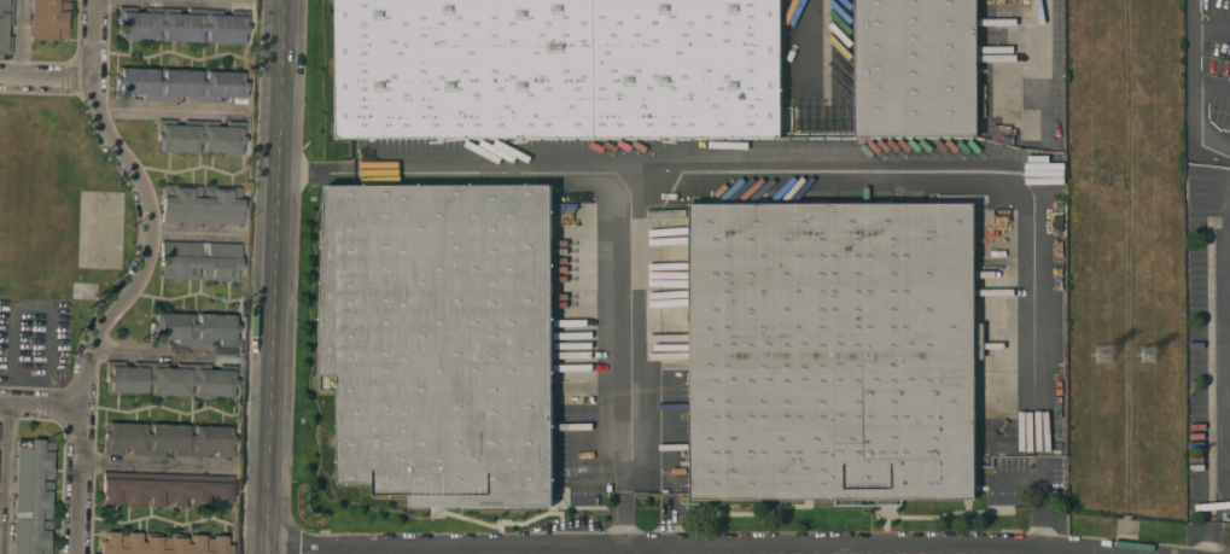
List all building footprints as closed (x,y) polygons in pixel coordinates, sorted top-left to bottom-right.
[(11,53),(0,53),(0,0),(12,0),(11,27),(6,27),(6,36),(11,36),(11,53)] [(66,40),(66,11),(56,11),(56,0),(33,0),(32,39),(66,40)] [(337,140),(337,0),(785,0),(785,140),(337,140)] [(859,141),(859,0),(982,0),(983,140),(859,141)] [(135,7),(135,12),(145,13),(145,7),(179,8),(179,14),(187,14),(187,8),(221,10),(221,16),(231,16),(231,10),(249,11),(247,33),(246,33),(245,43),(118,39),(118,29),(117,29),(118,6),(135,7)] [(228,103),(228,98),(218,97),(218,101),(185,101),(185,97),(175,95),(175,100),(141,99),(142,94),(133,94),(133,99),(115,98),(116,77),(117,77),(117,66),(245,70),(244,82),(246,82),(245,103),(228,103)] [(175,119),(175,126),(183,126),(183,119),(217,121),(217,127),(227,127),(228,121),(245,122),(244,144),(243,144),(241,156),(158,152),(158,141),(156,140),(157,118),(175,119)] [(555,503),(413,503),(413,490),(377,490),(377,479),(340,479),(340,375),(319,375),(327,179),(555,179),(555,503)] [(162,222),(162,197),(164,197),(164,185),(202,186),(200,198),(203,198),(204,186),(240,187),(240,199),(243,199),(241,224),(162,222)] [(694,497),(693,199),(979,198),(980,496),(694,497)] [(240,244),(240,269),(228,269),(228,281),(202,280),(202,269),(198,269),(198,280),(162,279),(162,267),(159,267),(161,240),(240,244)] [(220,345),(220,342),(211,342),(211,345),(176,344),(176,339),(168,339),(168,344),(150,343),(150,322),(153,322),(153,311),(237,314),(237,325),(238,325),(238,346),(220,345)] [(124,361),(124,366),(133,366),(133,362),(167,362),(167,367),(176,367),(176,363),(210,365),(210,368),(218,368),(220,365),(237,365),(237,386),(234,386),(234,397),(106,393),(106,383),(105,383),(106,361),(124,361)] [(216,456),(216,450),(206,450),(206,456),(173,455),(174,449),(164,449),(163,455),(130,454),(130,448),(121,448),(121,454),(103,453),(104,431),(105,431),(106,420),(233,425),(233,436),(234,436),(234,457),(216,456)] [(52,520),(51,553),(13,553),(17,438),(42,439),(42,442),(54,442),(53,478),(42,478),(41,480),(53,482),(52,518),(40,518),(40,520),(52,520)] [(233,476),(233,483),(233,500),(231,500),(229,508),(190,507),(190,498),(186,497),(186,506),(171,506),(171,503),(162,503),(162,506),(147,506),(148,496),(144,496),(144,505),(128,505),(128,503),(119,502),(119,505),(103,503),(104,495),(101,495),(103,472),(233,476)] [(231,544),(230,553),(99,553),(100,540),(105,541),(105,531),(117,532),(117,535),(128,535),(128,532),(140,532),(140,541),(145,541),(145,532),(161,533),(161,536),(170,536),(170,533),(185,533),(185,542),(190,542),(191,535),(204,535),(204,537),(214,538),(214,535),(226,535),(226,544),(231,544)]
